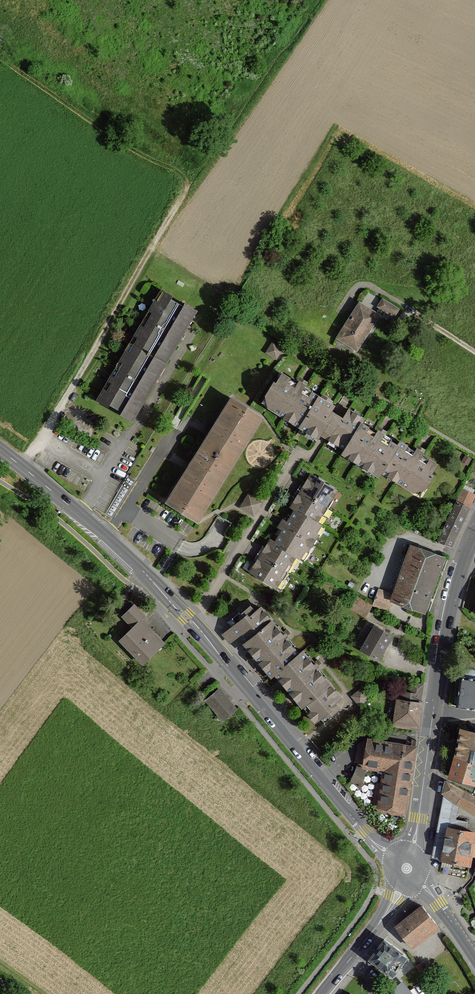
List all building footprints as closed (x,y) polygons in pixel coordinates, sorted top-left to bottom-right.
[(164,292),(101,401),(137,422),(200,313),(164,292)] [(400,307),(383,297),(378,305),(395,316),(400,307)] [(360,302),(338,336),(358,349),(379,314),(360,302)] [(273,376),(263,390),(266,405),(319,435),(321,432),(342,446),(361,418),(364,420),(366,417),(349,405),(343,415),(331,407),(334,402),(311,387),(308,392),(301,388),(305,381),(298,376),(294,383),(287,378),(290,374),(281,368),(275,378),(273,376)] [(229,394),(164,499),(197,519),(262,414),(229,394)] [(379,475),(382,471),(413,491),(425,487),(435,472),(432,471),(438,462),(430,456),(427,461),(419,457),(423,450),(417,446),(412,453),(405,448),(408,443),(400,438),(398,441),(391,436),(387,442),(380,437),(385,431),(378,426),(374,433),(366,429),(369,424),(364,420),(361,418),(342,446),(340,450),(379,475)] [(291,504),(319,521),(338,489),(311,472),(291,504)] [(458,500),(471,507),(474,498),(474,493),(464,487),(458,500)] [(249,493),(239,508),(253,517),(263,502),(249,493)] [(458,500),(439,541),(452,547),(471,507),(458,500)] [(281,528),(273,541),(297,555),(301,557),(306,550),(308,552),(319,533),(318,532),(323,523),(319,521),(291,504),(290,506),(293,508),(286,519),(283,517),(277,526),(281,528)] [(269,538),(250,571),(277,587),(297,555),(273,541),(269,538)] [(413,545),(393,600),(426,612),(445,557),(413,545)] [(379,590),(375,604),(389,609),(393,595),(379,590)] [(352,608),(368,615),(374,603),(357,595),(352,608)] [(131,626),(117,639),(141,663),(163,641),(141,618),(145,615),(133,603),(120,615),(131,626)] [(241,641),(269,674),(298,650),(283,631),(260,604),(249,613),(247,611),(244,613),(221,632),(230,643),(239,635),(243,640),(241,641)] [(376,626),(363,650),(379,659),(393,635),(376,626)] [(301,706),(306,702),(311,708),(307,712),(315,722),(325,713),(328,716),(340,706),(336,701),(342,696),(302,647),(298,650),(269,674),(270,676),(273,673),(301,706)] [(459,706),(474,708),(474,679),(463,677),(459,706)] [(424,683),(413,682),(411,692),(404,691),(403,700),(421,703),(424,683)] [(236,709),(218,687),(203,700),(221,722),(236,709)] [(398,700),(395,725),(417,728),(421,703),(403,700),(398,700)] [(452,753),(474,760),(474,729),(458,726),(452,753)] [(385,771),(378,807),(403,812),(414,747),(369,739),(364,768),(385,771)] [(446,774),(474,782),(474,760),(452,753),(446,774)] [(443,791),(454,800),(474,812),(474,796),(461,788),(445,778),(443,791)] [(440,865),(468,870),(474,833),(474,832),(447,827),(440,865)] [(421,905),(396,925),(411,944),(437,923),(421,905)] [(388,971),(393,974),(407,955),(401,951),(402,950),(383,936),(367,957),(387,972),(388,971)] [(393,993),(413,993),(403,981),(390,990),(393,993)]
